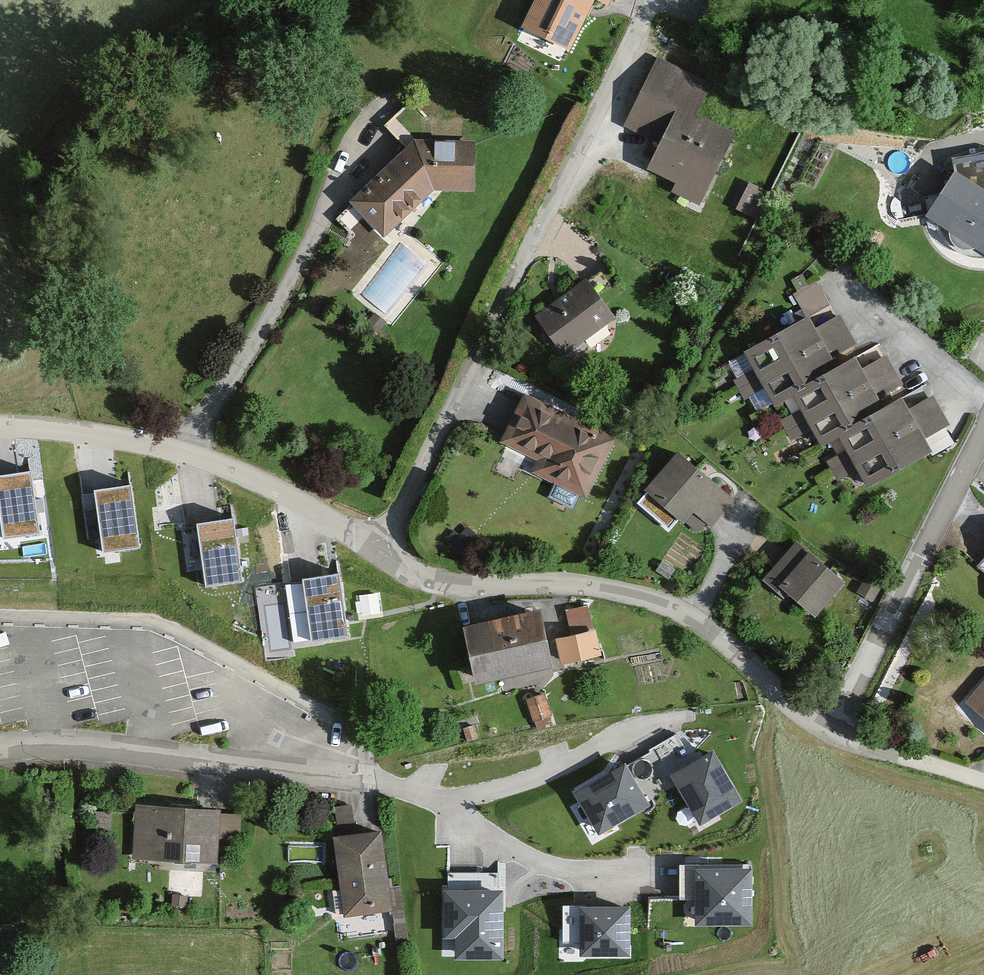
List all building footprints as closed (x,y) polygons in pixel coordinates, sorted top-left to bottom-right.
[(525,21),(567,43),(590,0),(535,0),(525,21)] [(731,125),(683,103),(656,162),(685,176),(680,188),(698,196),(731,125)] [(416,138),(351,199),(385,228),(434,181),(472,183),(472,139),(416,138)] [(960,170),(935,207),(983,240),(983,185),(960,170)] [(611,316),(585,278),(536,311),(563,349),(611,316)] [(839,365),(810,314),(753,346),(780,393),(799,383),(828,435),(844,426),(871,474),(947,432),(921,384),(900,396),(872,346),(839,365)] [(608,433),(526,394),(507,434),(547,454),(541,466),(583,486),(608,433)] [(713,479),(680,450),(652,481),(699,523),(719,501),(705,488),(713,479)] [(0,468),(0,503),(4,531),(39,527),(31,464),(0,468)] [(130,478),(95,483),(103,545),(138,541),(130,478)] [(234,512),(199,516),(207,579),(242,574),(234,512)] [(843,576),(811,548),(786,577),(818,605),(843,576)] [(339,567),(304,572),(312,634),(347,630),(339,567)] [(594,601),(569,605),(573,631),(559,634),(563,661),(603,654),(594,601)] [(539,609),(472,624),(482,671),(550,656),(539,609)] [(975,692),(983,701),(983,682),(975,692)] [(712,748),(674,770),(701,817),(739,795),(712,748)] [(647,799),(625,761),(578,788),(600,827),(647,799)] [(216,806),(134,804),(134,859),(215,860),(216,806)] [(387,904),(381,831),(339,835),(345,907),(387,904)] [(750,864),(698,864),(698,919),(750,919),(750,864)] [(502,888),(446,887),(445,930),(457,931),(456,952),(501,953),(502,888)] [(634,953),(633,900),(565,901),(566,954),(634,953)]
